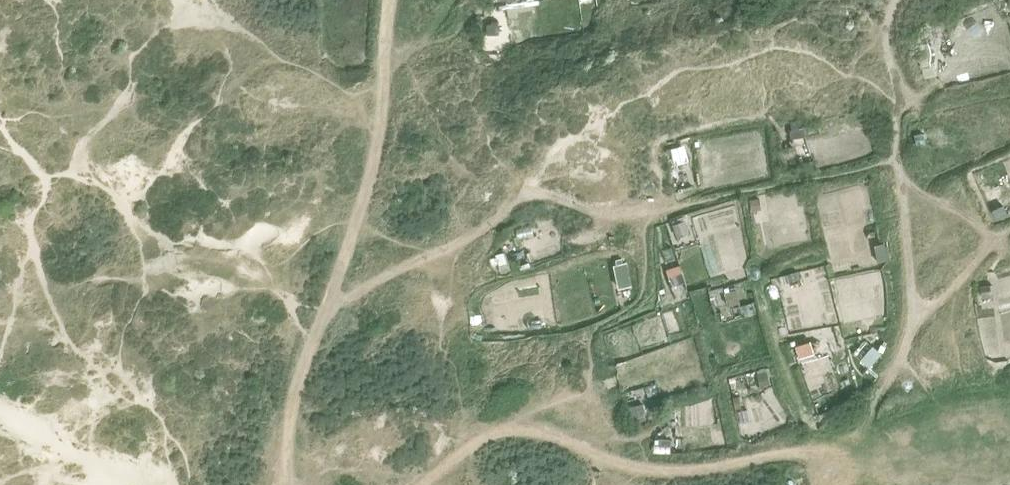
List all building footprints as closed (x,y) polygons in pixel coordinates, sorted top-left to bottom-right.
[(497,21),(486,22),(486,34),(498,34),(497,21)] [(790,128),(789,128),(790,137),(804,135),(803,126),(800,126),(799,120),(789,122),(790,128)] [(673,148),(670,149),(674,164),(677,163),(687,160),(683,145),(673,148)] [(758,198),(749,200),(751,211),(754,210),(760,209),(758,198)] [(1002,205),(991,210),(995,218),(1005,213),(1002,205)] [(685,219),(672,223),(677,236),(689,232),(685,219)] [(883,243),(874,245),(877,262),(886,260),(883,243)] [(988,286),(980,287),(981,297),(990,296),(988,286)] [(738,289),(725,292),(728,304),(741,301),(738,289)] [(814,343),(802,346),(805,358),(817,355),(814,343)] [(872,344),(860,358),(871,367),(882,354),(872,344)] [(770,373),(757,375),(760,387),(772,384),(770,373)] [(643,403),(629,406),(631,416),(646,413),(643,403)]
